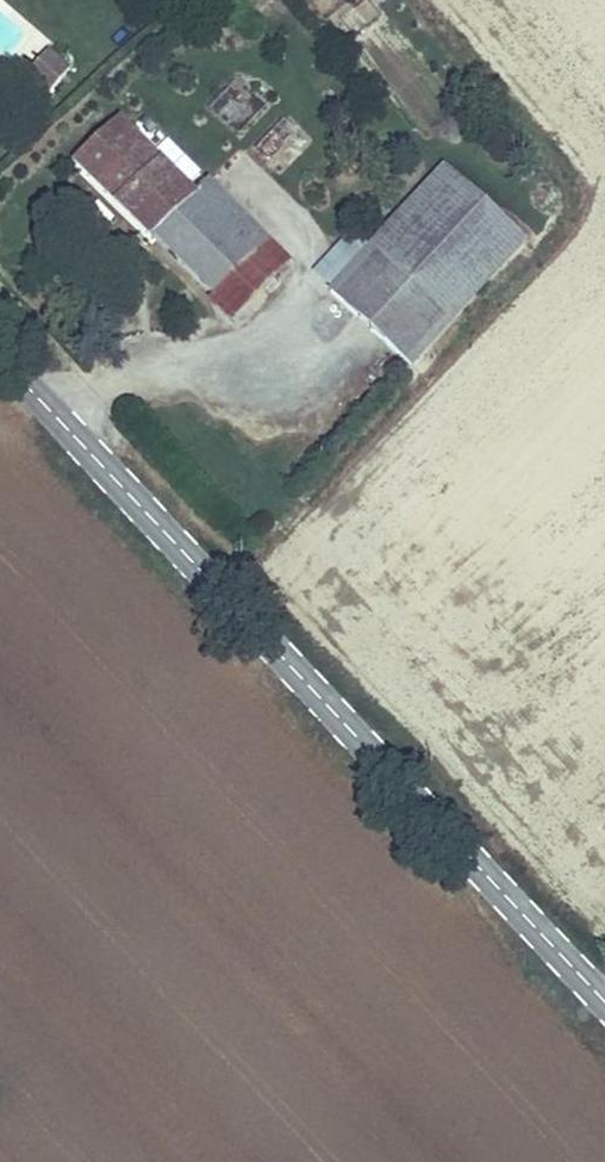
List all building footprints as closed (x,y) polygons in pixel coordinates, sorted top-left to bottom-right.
[(50,94),(70,72),(49,53),(28,75),(50,94)] [(198,194),(120,113),(68,163),(151,243),(158,242),(212,298),(273,242),(212,182),(198,194)] [(444,164),(333,293),(417,370),(530,243),(444,164)] [(296,262),(273,242),(212,298),(209,302),(231,325),(296,262)]
